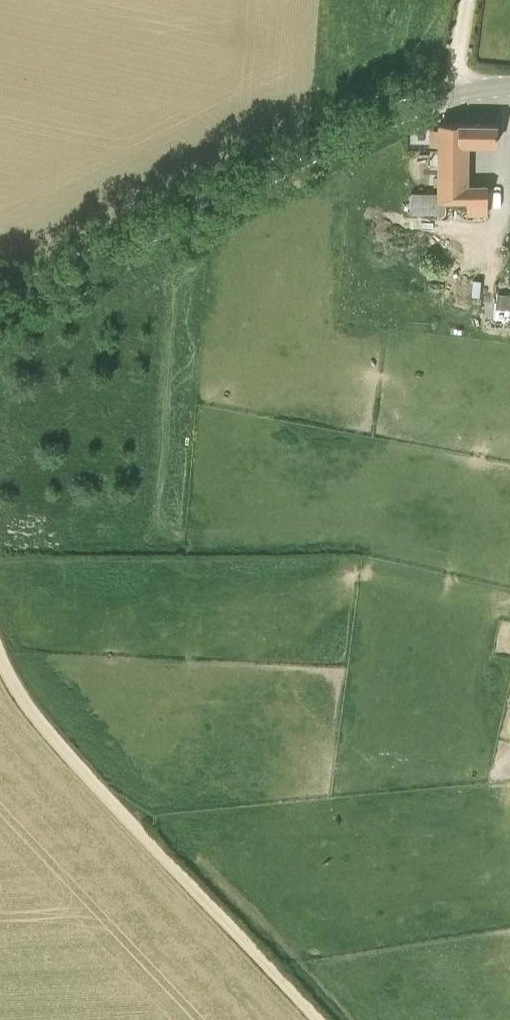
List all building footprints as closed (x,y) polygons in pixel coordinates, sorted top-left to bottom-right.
[(467,185),(467,142),(497,143),(498,122),(459,122),(441,122),(440,129),(432,129),(432,144),(440,144),(439,192),(411,191),(410,212),(446,212),(446,199),(467,199),(467,209),(467,213),(487,214),(488,185),(467,185)] [(496,294),(495,308),(509,309),(509,295),(496,294)]
